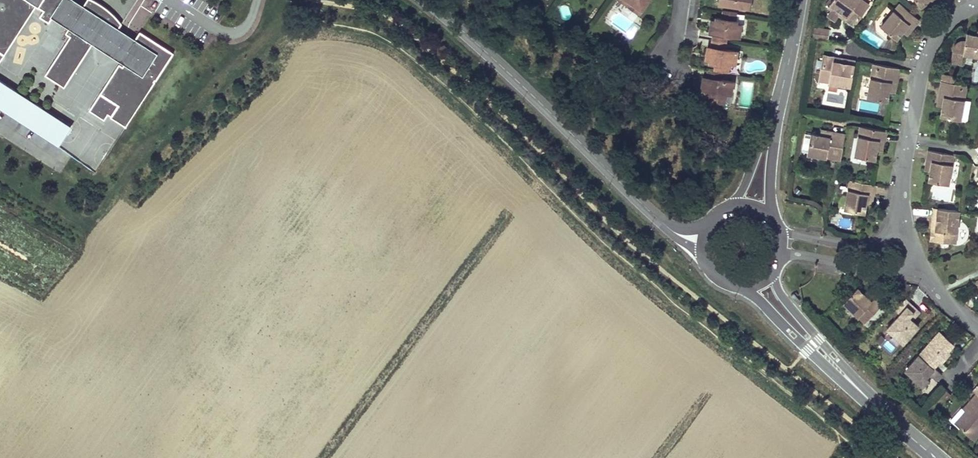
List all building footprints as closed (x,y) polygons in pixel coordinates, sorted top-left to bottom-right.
[(3,57),(0,55),(2,53),(4,55),(13,41),(10,40),(12,37),(14,39),(23,26),(20,24),(22,22),(24,24),(33,10),(30,9),(32,6),(34,8),(36,5),(44,10),(40,16),(49,22),(52,17),(63,0),(0,0),(0,62),(3,57)] [(93,0),(87,0),(83,5),(69,28),(66,33),(70,36),(45,74),(64,87),(93,43),(104,50),(109,42),(126,53),(121,61),(124,63),(123,66),(119,64),(89,110),(104,120),(108,114),(111,116),(111,117),(125,127),(155,82),(154,81),(155,79),(156,80),(173,53),(140,31),(136,39),(119,28),(122,23),(111,12),(102,5),(93,0)] [(76,0),(63,0),(52,17),(69,28),(83,5),(76,0)] [(863,0),(831,0),(827,6),(838,14),(841,11),(846,15),(844,18),(849,22),(853,25),(868,4),(863,0)] [(918,19),(899,3),(880,24),(895,37),(902,29),(907,23),(911,26),(914,23),(918,19)] [(738,7),(724,5),(723,12),(718,11),(717,14),(717,19),(715,19),(711,21),(714,25),(713,33),(728,36),(729,28),(740,30),(742,18),(737,17),(738,7)] [(911,26),(907,23),(902,29),(906,33),(911,26)] [(814,25),(812,36),(828,39),(830,28),(814,25)] [(728,36),(713,33),(712,42),(708,45),(711,48),(713,49),(712,54),(712,56),(716,57),(715,64),(723,65),(730,66),(732,56),(736,57),(738,45),(727,43),(728,36)] [(963,52),(977,55),(977,35),(976,34),(966,33),(965,41),(962,41),(959,42),(957,43),(955,45),(953,47),(952,49),(950,61),(961,63),(963,52)] [(109,42),(104,50),(121,61),(126,53),(109,42)] [(833,56),(822,54),(817,79),(850,86),(855,61),(851,60),(839,58),(839,61),(832,60),(833,56)] [(898,67),(873,62),(867,97),(886,101),(888,91),(890,82),(895,83),(897,74),(898,67)] [(715,64),(709,63),(708,72),(704,75),(706,78),(708,78),(707,86),(712,86),(711,94),(726,96),(727,86),(732,86),(734,74),(722,73),(723,65),(715,64)] [(955,75),(944,73),(942,80),(953,82),(955,75)] [(42,108),(0,80),(0,103),(31,126),(42,108)] [(953,82),(942,80),(939,95),(945,96),(943,104),(941,115),(961,119),(967,85),(953,82)] [(72,127),(42,108),(31,126),(59,146),(72,127)] [(885,130),(860,125),(854,154),(874,158),(876,148),(878,139),(883,140),(884,137),(885,130)] [(811,133),(807,153),(840,159),(844,134),(839,133),(831,131),(830,136),(821,135),(811,133)] [(953,155),(929,150),(927,160),(932,161),(930,170),(928,180),(948,184),(953,155)] [(874,184),(848,179),(843,208),(863,212),(865,202),(867,193),(872,194),(874,184)] [(937,187),(935,198),(950,201),(952,189),(937,187)] [(960,210),(933,207),(932,215),(932,223),(935,223),(935,229),(931,229),(930,240),(956,242),(960,210)] [(865,295),(857,287),(844,302),(865,322),(882,304),(875,298),(872,301),(865,295)] [(868,292),(865,295),(872,301),(875,298),(872,295),(868,292)] [(900,314),(887,328),(894,333),(896,330),(907,339),(920,325),(914,320),(911,316),(918,309),(913,305),(907,299),(896,310),(900,314)] [(918,309),(911,316),(914,320),(921,312),(918,309)] [(907,339),(896,330),(894,333),(904,343),(907,339)] [(943,338),(939,334),(920,355),(932,366),(939,359),(942,358),(947,353),(947,350),(953,343),(945,335),(943,338)] [(920,355),(907,370),(924,386),(929,380),(925,375),(928,372),(935,380),(941,374),(932,366),(920,355)] [(960,415),(966,420),(959,427),(973,439),(977,433),(977,396),(974,393),(969,399),(973,402),(965,410),(960,415)] [(973,402),(969,399),(962,407),(965,410),(973,402)] [(966,420),(960,415),(953,422),(959,427),(966,420)]
